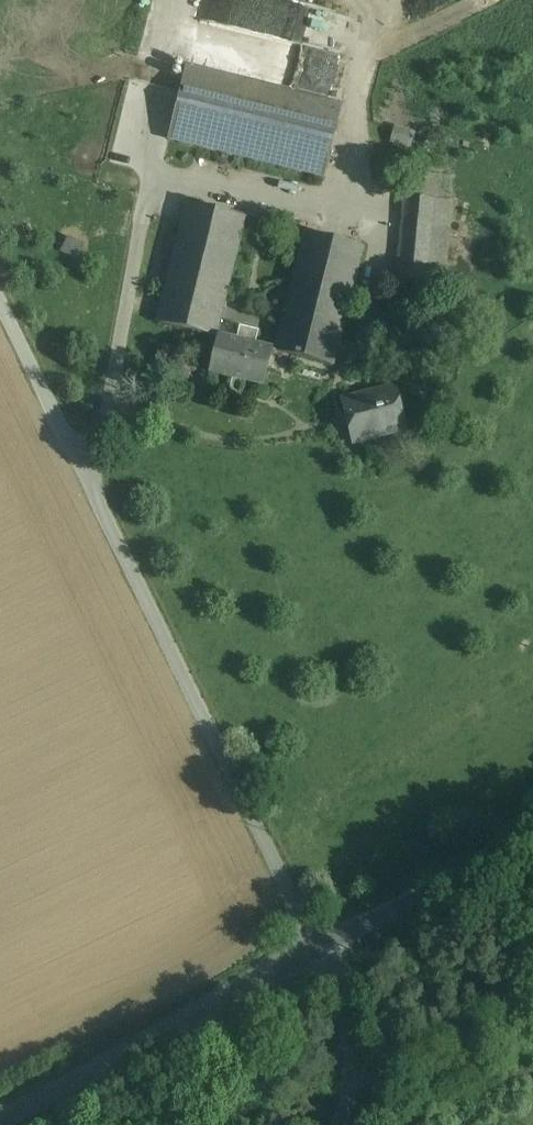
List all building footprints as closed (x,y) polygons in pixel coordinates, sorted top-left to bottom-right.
[(341,106),(185,68),(168,139),(324,177),(341,106)] [(435,200),(405,197),(403,216),(434,218),(435,200)] [(451,201),(435,200),(434,218),(427,284),(443,285),(451,201)] [(244,218),(188,204),(158,324),(214,337),(244,218)] [(434,218),(403,216),(396,281),(427,284),(434,218)] [(362,246),(306,233),(276,352),(332,366),(362,246)] [(63,252),(79,259),(87,242),(72,234),(63,252)] [(259,331),(239,326),(235,342),(219,338),(211,373),(262,385),(266,369),(272,370),(274,360),(269,359),(271,351),(255,347),(259,331)] [(394,389),(342,402),(353,442),(405,429),(394,389)]
